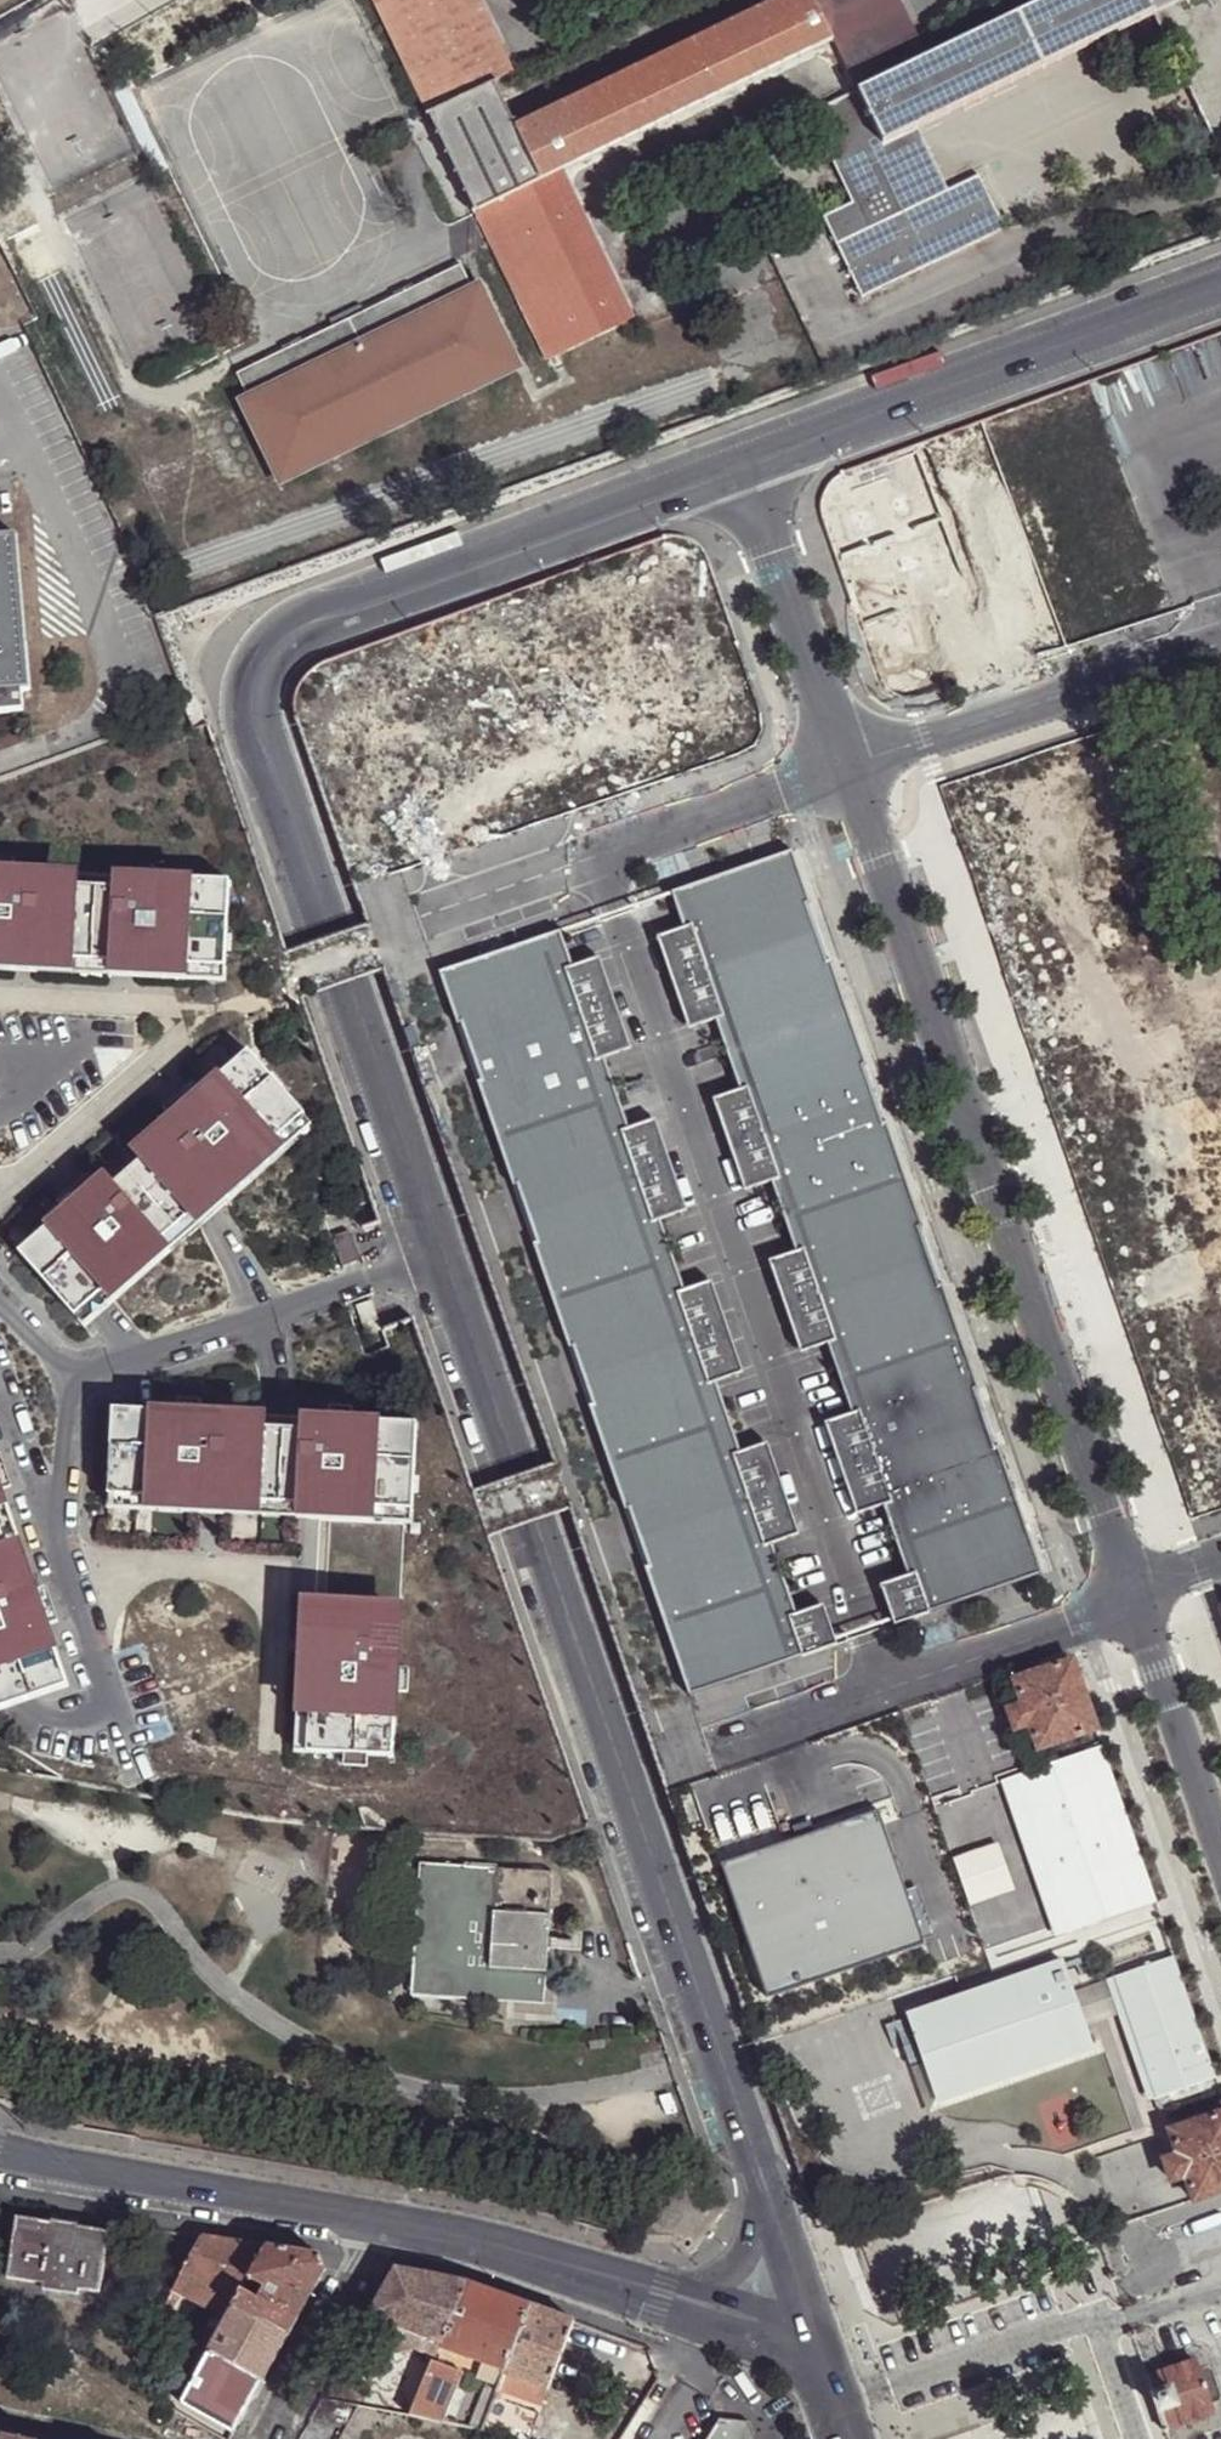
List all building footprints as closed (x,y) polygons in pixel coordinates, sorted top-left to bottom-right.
[(479,0),(375,0),(430,112),(489,82),(513,71),(479,0)] [(513,127),(534,166),(540,180),(560,171),(834,39),(831,34),(814,0),(771,0),(513,127)] [(831,34),(840,30),(868,88),(915,66),(887,7),(901,1),(901,0),(814,0),(831,34)] [(1149,0),(1050,0),(929,58),(915,66),(868,88),(858,91),(884,146),(914,131),(1154,18),(1157,16),(1149,0)] [(1216,0),(1149,0),(1157,16),(1154,18),(1219,148),(1220,147),(1220,10),(1216,0)] [(915,66),(929,58),(901,1),(887,7),(915,66)] [(834,39),(858,91),(868,88),(840,30),(831,34),(834,39)] [(513,127),(489,82),(430,112),(477,211),(484,208),(504,198),(517,191),(512,177),(534,166),(513,127)] [(907,209),(884,146),(858,91),(807,117),(851,213),(823,227),(860,300),(1003,231),(976,178),(944,192),(907,209)] [(944,192),(914,131),(884,146),(907,209),(944,192)] [(540,180),(534,166),(512,177),(517,191),(540,180)] [(484,208),(477,211),(549,362),(633,326),(560,171),(540,180),(517,191),(504,198),(484,208)] [(242,372),(257,401),(474,297),(460,265),(242,372)] [(474,297),(257,401),(294,479),(511,372),(474,297)] [(19,685),(27,685),(13,533),(0,534),(0,688),(19,685)] [(19,685),(0,688),(0,708),(20,707),(19,685)] [(793,851),(673,894),(684,930),(647,942),(679,1034),(716,1021),(740,1090),(702,1102),(734,1194),(771,1182),(795,1251),(758,1265),(790,1356),(828,1343),(851,1413),(815,1426),(846,1517),(883,1505),(907,1574),(871,1586),(886,1629),(1043,1575),(793,851)] [(15,872),(16,860),(0,859),(0,871),(15,872)] [(144,866),(143,878),(167,880),(167,867),(144,866)] [(14,958),(36,959),(75,961),(113,963),(145,965),(196,967),(227,968),(231,883),(167,880),(143,878),(130,878),(129,891),(78,888),(28,886),(28,873),(15,872),(0,871),(0,957),(14,958)] [(561,932),(440,975),(690,1697),(848,1643),(833,1599),(796,1612),(773,1543),(810,1530),(778,1439),(741,1451),(716,1381),(754,1368),(723,1277),(685,1289),(661,1220),(698,1206),(666,1115),(629,1128),(605,1060),(643,1046),(611,955),(574,968),(561,932)] [(13,971),(14,958),(0,957),(0,971),(13,971)] [(13,971),(36,973),(36,959),(14,958),(13,971)] [(36,973),(74,974),(75,961),(36,959),(36,973)] [(112,976),(113,963),(75,961),(74,974),(112,976)] [(112,976),(144,978),(145,965),(113,963),(112,976)] [(144,978),(196,981),(196,967),(145,965),(144,978)] [(226,982),(227,968),(196,967),(196,981),(226,982)] [(250,1052),(257,1060),(263,1055),(256,1046),(250,1052)] [(270,1075),(257,1060),(250,1052),(202,1093),(173,1119),(182,1128),(144,1162),(105,1195),(97,1185),(67,1211),(20,1252),(77,1318),(107,1291),(164,1241),(192,1216),(221,1191),(278,1142),(306,1117),(285,1093),(281,1087),(270,1075)] [(270,1075),(281,1087),(285,1085),(274,1072),(270,1075)] [(173,1119),(202,1093),(195,1084),(165,1110),(173,1119)] [(306,1117),(278,1142),(286,1153),(316,1127),(306,1117)] [(278,1142),(221,1191),(230,1202),(286,1153),(278,1142)] [(59,1202),(67,1211),(97,1185),(88,1176),(59,1202)] [(221,1191),(192,1216),(201,1227),(230,1202),(221,1191)] [(192,1216),(164,1241),(172,1252),(201,1227),(192,1216)] [(355,1263),(343,1233),(331,1238),(327,1240),(338,1269),(355,1263)] [(164,1241),(107,1291),(116,1302),(172,1252),(164,1241)] [(107,1291),(77,1318),(86,1327),(116,1302),(107,1291)] [(365,1336),(380,1330),(369,1301),(354,1307),(365,1336)] [(205,1402),(181,1401),(181,1413),(204,1414),(205,1402)] [(333,1409),(332,1421),(355,1422),(356,1410),(333,1409)] [(181,1413),(116,1410),(111,1495),(141,1497),(203,1500),(225,1502),(263,1503),(301,1505),(333,1507),(385,1510),(416,1512),(420,1425),(355,1422),(332,1421),(319,1420),(318,1433),(216,1428),(217,1415),(204,1414),(181,1413)] [(0,1455),(0,1482),(10,1478),(2,1454),(0,1455)] [(70,1687),(50,1628),(41,1604),(0,1485),(0,1711),(70,1687)] [(111,1509),(140,1511),(141,1497),(111,1495),(111,1509)] [(140,1511),(201,1514),(203,1500),(141,1497),(140,1511)] [(201,1514),(224,1515),(225,1502),(203,1500),(201,1514)] [(224,1515),(263,1517),(263,1503),(225,1502),(224,1515)] [(263,1517),(301,1519),(301,1505),(263,1503),(263,1517)] [(301,1519),(332,1521),(333,1507),(301,1505),(301,1519)] [(332,1521),(384,1524),(385,1510),(333,1507),(332,1521)] [(384,1524),(415,1525),(415,1524),(416,1512),(385,1510),(384,1524)] [(415,1524),(415,1525),(414,1535),(423,1535),(423,1525),(415,1524)] [(41,1604),(50,1628),(61,1623),(53,1599),(41,1604)] [(314,1639),(316,1600),(303,1599),(301,1639),(314,1639)] [(386,1655),(389,1603),(316,1600),(314,1639),(310,1714),(309,1753),(347,1754),(370,1756),(394,1757),(398,1692),(399,1668),(399,1656),(386,1655)] [(314,1639),(301,1639),(298,1714),(310,1714),(314,1639)] [(1049,1652),(1054,1662),(1070,1657),(1066,1645),(1049,1652)] [(1022,1706),(1008,1711),(1016,1731),(1030,1727),(1037,1749),(1096,1729),(1072,1661),(1014,1681),(1022,1706)] [(399,1668),(398,1692),(410,1692),(411,1669),(399,1668)] [(1000,1686),(1008,1711),(1022,1706),(1014,1681),(1000,1686)] [(310,1714),(298,1714),(295,1753),(309,1753),(310,1714)] [(1102,1745),(1004,1779),(1054,1928),(1154,1894),(1102,1745)] [(346,1767),(369,1768),(370,1756),(347,1754),(346,1767)] [(871,1813),(713,1868),(759,1998),(916,1943),(871,1813)] [(997,1846),(954,1861),(968,1901),(1012,1886),(997,1846)] [(551,1871),(429,1863),(422,1952),(412,1952),(410,1997),(499,2004),(499,1994),(542,1997),(551,1871)] [(422,1952),(429,1863),(419,1863),(412,1952),(422,1952)] [(1064,1959),(907,2013),(938,2101),(1093,2048),(1064,1959)] [(1177,1959),(1120,1976),(1158,2099),(1218,2081),(1177,1959)] [(541,2006),(542,1997),(499,1994),(499,2004),(541,2006)] [(1196,2205),(1220,2196),(1220,2119),(1171,2136),(1177,2153),(1161,2159),(1169,2186),(1188,2179),(1196,2205)] [(15,2218),(6,2280),(40,2286),(39,2292),(76,2298),(77,2292),(97,2296),(107,2234),(15,2218)] [(202,2237),(180,2277),(221,2298),(235,2305),(265,2248),(202,2237)] [(232,2310),(286,2338),(325,2270),(319,2256),(265,2248),(235,2305),(232,2310)] [(395,2269),(355,2342),(372,2348),(376,2337),(419,2353),(423,2339),(440,2346),(465,2283),(395,2269)] [(180,2277),(172,2292),(212,2313),(221,2298),(180,2277)] [(504,2373),(529,2305),(465,2283),(440,2346),(435,2359),(410,2417),(440,2423),(462,2373),(487,2381),(479,2405),(489,2409),(496,2391),(503,2373),(504,2373)] [(212,2313),(226,2320),(232,2310),(235,2305),(221,2298),(212,2313)] [(547,2389),(573,2322),(529,2305),(504,2373),(503,2373),(496,2391),(515,2397),(521,2380),(547,2389)] [(207,2353),(261,2383),(286,2338),(232,2310),(226,2320),(207,2353)] [(419,2353),(435,2359),(440,2346),(423,2339),(419,2353)] [(182,2406),(232,2435),(261,2383),(207,2353),(181,2401),(180,2403),(182,2406)] [(1146,2377),(1165,2429),(1213,2412),(1195,2359),(1146,2377)] [(540,2406),(547,2389),(521,2380),(515,2397),(540,2406)] [(750,2422),(720,2420),(707,2438),(756,2438),(750,2422)]
